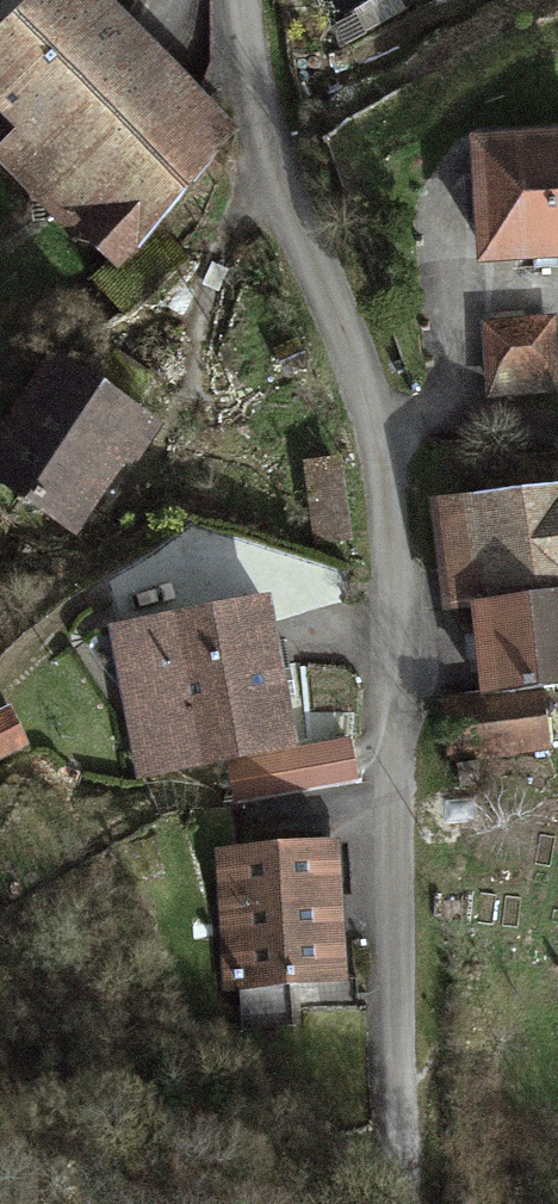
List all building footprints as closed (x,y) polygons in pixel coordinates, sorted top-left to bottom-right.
[(100,0),(48,0),(0,46),(0,113),(25,139),(0,163),(111,276),(93,294),(125,327),(187,266),(149,226),(237,140),(100,0)] [(494,157),(495,276),(557,276),(557,157),(494,157)] [(502,340),(506,400),(557,397),(557,337),(502,340)] [(0,454),(0,489),(78,540),(149,431),(55,370),(0,454)] [(445,512),(451,608),(485,605),(557,601),(557,505),(445,512)] [(485,605),(491,697),(548,693),(557,692),(557,601),(485,605)] [(260,606),(159,625),(186,771),(286,753),(260,606)] [(146,644),(115,649),(136,762),(167,756),(146,644)] [(551,744),(548,693),(491,697),(454,699),(457,750),(551,744)] [(215,859),(223,991),(340,984),(332,852),(215,859)]
